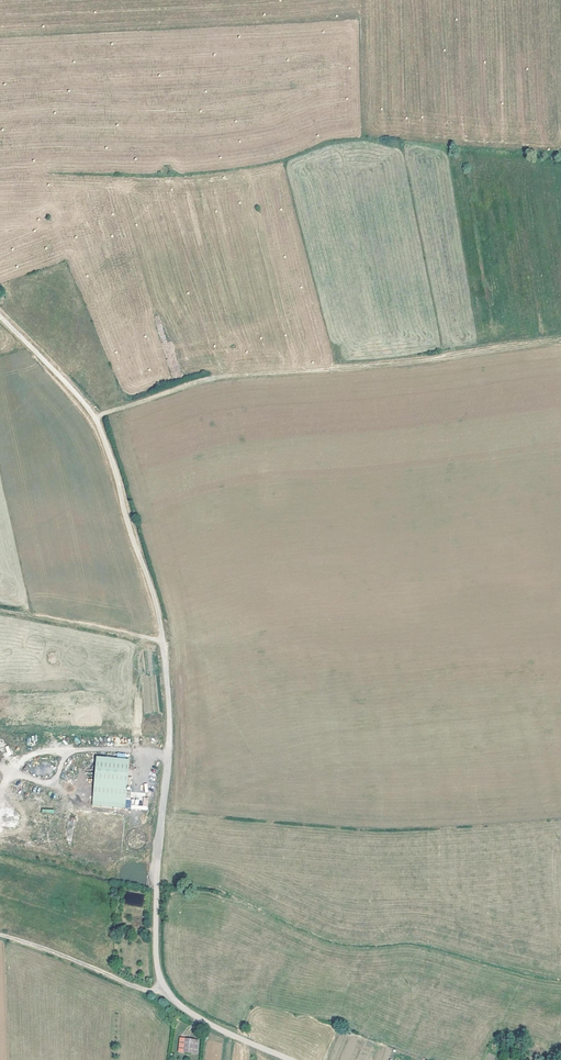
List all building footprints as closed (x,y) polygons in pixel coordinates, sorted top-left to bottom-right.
[(144,653),(146,669),(156,668),(154,652),(144,653)] [(130,760),(97,757),(92,806),(125,810),(130,760)] [(199,1040),(179,1038),(178,1052),(197,1055),(199,1040)]
